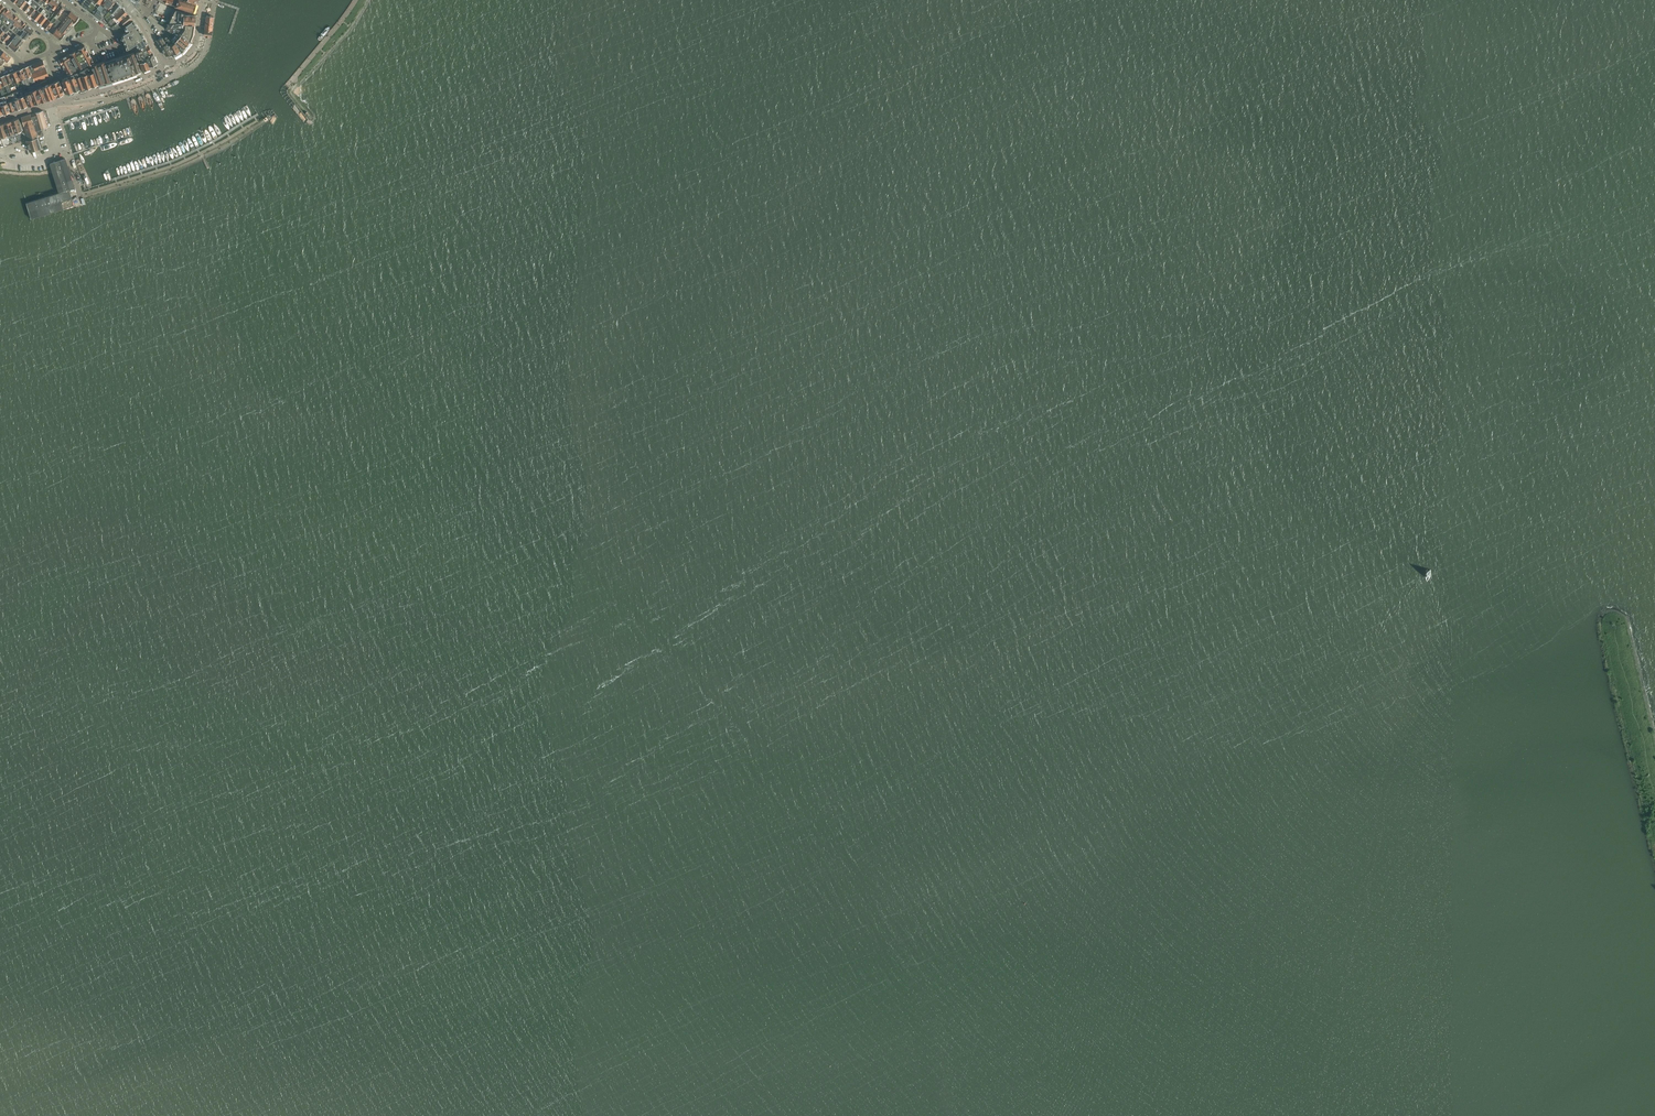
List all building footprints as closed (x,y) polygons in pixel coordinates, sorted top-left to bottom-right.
[(16,4),(18,5),(23,9),(28,2),(26,0),(19,0),(16,4)] [(23,9),(27,13),(32,6),(34,4),(36,2),(33,0),(29,0),(28,2),(23,9)] [(48,10),(52,13),(56,8),(60,3),(60,2),(57,0),(51,0),(49,3),(52,5),(48,10)] [(80,4),(86,8),(92,0),(83,0),(80,4)] [(86,8),(93,13),(100,4),(103,0),(92,0),(86,8)] [(93,13),(101,19),(103,17),(110,9),(117,1),(115,0),(103,0),(100,4),(93,13)] [(175,6),(194,13),(197,4),(187,1),(185,0),(184,0),(178,0),(176,5),(175,6)] [(103,17),(101,19),(106,23),(115,15),(123,7),(117,1),(110,9),(103,17)] [(61,4),(55,12),(57,14),(55,17),(57,18),(57,19),(59,16),(66,8),(64,6),(64,5),(62,3),(61,4)] [(33,6),(28,13),(32,17),(37,10),(33,6)] [(0,15),(0,19),(3,15),(5,17),(10,10),(6,7),(0,15)] [(67,17),(63,22),(69,28),(74,22),(75,23),(79,17),(67,7),(64,10),(69,14),(67,17)] [(115,15),(106,23),(111,28),(117,22),(120,20),(121,19),(128,13),(123,7),(115,15)] [(37,10),(32,17),(38,21),(43,14),(45,12),(46,10),(44,9),(41,12),(38,10),(37,10)] [(10,10),(5,17),(6,18),(9,21),(11,22),(8,26),(10,28),(12,25),(13,24),(19,17),(15,14),(10,10)] [(176,10),(169,23),(170,23),(173,23),(180,23),(182,23),(184,23),(183,24),(186,25),(194,25),(195,25),(195,15),(185,15),(185,14),(185,13),(182,12),(176,10)] [(117,22),(111,28),(112,29),(113,29),(115,30),(116,30),(118,29),(119,29),(121,28),(122,28),(125,25),(126,24),(133,19),(133,18),(128,13),(121,19),(120,20),(117,22)] [(43,14),(38,21),(42,25),(48,18),(43,14)] [(205,28),(204,35),(207,35),(211,36),(212,29),(214,17),(207,16),(205,28)] [(15,25),(12,29),(14,31),(16,29),(17,27),(23,20),(19,17),(13,24),(15,25)] [(49,19),(43,25),(48,29),(53,23),(57,19),(56,19),(54,17),(51,21),(49,19)] [(57,28),(53,33),(60,39),(65,34),(65,33),(69,28),(63,22),(58,19),(55,22),(57,23),(55,26),(57,28)] [(124,33),(122,34),(128,51),(140,47),(148,43),(144,35),(141,30),(139,28),(138,26),(137,25),(136,23),(135,22),(134,20),(133,19),(126,24),(127,25),(128,27),(129,28),(130,30),(124,33)] [(18,30),(16,32),(18,34),(22,31),(22,30),(23,29),(27,24),(23,20),(17,27),(19,29),(18,30)] [(169,23),(166,28),(173,32),(176,32),(179,33),(180,33),(182,35),(190,41),(193,35),(194,29),(194,26),(194,25),(186,25),(183,24),(184,23),(182,23),(180,23),(173,23),(170,23),(169,23)] [(25,30),(20,36),(26,40),(30,35),(34,30),(27,24),(23,29),(25,30)] [(0,30),(0,38),(1,39),(6,32),(6,33),(10,29),(7,27),(4,31),(1,29),(0,30)] [(6,32),(1,39),(5,43),(8,39),(11,36),(14,32),(13,31),(9,35),(6,33),(6,32)] [(172,39),(172,40),(173,41),(176,43),(177,44),(177,45),(181,51),(181,50),(182,52),(185,50),(189,46),(190,43),(189,42),(190,41),(182,35),(180,33),(179,33),(176,32),(176,35),(172,39)] [(8,39),(5,43),(8,45),(15,51),(22,43),(22,44),(25,41),(17,34),(11,41),(8,39)] [(158,40),(161,46),(162,46),(164,50),(166,55),(172,52),(169,46),(169,45),(168,44),(167,42),(166,43),(164,38),(163,39),(162,37),(158,40)] [(136,48),(136,50),(136,51),(138,57),(138,58),(145,55),(145,54),(146,54),(153,51),(148,43),(140,47),(136,48)] [(172,43),(169,45),(169,46),(172,52),(175,56),(182,53),(181,51),(177,45),(177,44),(176,43),(175,43),(174,44),(173,45),(172,43)] [(70,53),(70,54),(78,69),(84,66),(87,64),(95,63),(88,51),(85,45),(77,49),(76,50),(70,53)] [(146,55),(146,56),(148,60),(148,61),(150,66),(157,64),(158,63),(157,62),(155,56),(155,55),(153,51),(146,54),(146,55)] [(5,61),(7,62),(11,57),(4,52),(2,54),(0,53),(0,56),(5,61)] [(133,53),(106,62),(112,80),(121,77),(121,79),(129,76),(131,75),(133,74),(136,73),(141,71),(138,65),(133,53)] [(70,54),(59,59),(68,75),(78,69),(70,54)] [(145,55),(138,58),(139,58),(140,63),(141,63),(140,63),(143,70),(143,71),(151,68),(150,66),(148,61),(148,60),(146,56),(146,55),(146,54),(145,54),(145,55)] [(43,60),(33,64),(36,72),(46,68),(45,66),(46,66),(45,66),(43,60)] [(99,64),(93,66),(94,70),(95,71),(96,76),(99,83),(99,84),(100,87),(113,83),(112,80),(106,62),(100,64),(99,64)] [(33,64),(29,66),(35,82),(50,77),(46,68),(36,72),(33,64)] [(29,66),(23,68),(29,84),(29,85),(35,82),(29,66)] [(81,71),(80,71),(82,75),(82,77),(83,81),(85,87),(86,89),(86,91),(87,90),(93,89),(99,87),(98,84),(99,84),(99,83),(96,76),(95,71),(94,70),(93,66),(92,66),(86,68),(81,71)] [(23,68),(10,73),(13,81),(14,82),(21,79),(21,80),(23,79),(24,79),(26,86),(29,85),(29,84),(23,68)] [(80,71),(75,73),(80,90),(81,92),(86,91),(86,89),(85,87),(83,81),(82,77),(82,75),(80,71)] [(10,73),(5,75),(8,83),(13,81),(10,73)] [(74,74),(68,76),(69,77),(69,79),(70,80),(71,83),(71,84),(74,90),(74,92),(80,90),(75,73),(74,74)] [(0,77),(0,81),(2,86),(5,85),(8,93),(11,92),(8,84),(8,83),(5,75),(0,77)] [(68,76),(62,79),(63,80),(65,86),(68,94),(74,92),(74,90),(71,84),(71,83),(70,80),(69,79),(69,77),(68,76)] [(47,80),(41,82),(47,100),(57,97),(57,96),(52,83),(47,85),(47,80)] [(57,81),(52,83),(57,96),(63,94),(60,86),(59,82),(58,81),(57,81)] [(41,82),(35,85),(41,102),(41,103),(47,100),(41,82)] [(35,85),(28,87),(29,89),(35,104),(41,102),(35,85)] [(29,89),(24,91),(29,106),(35,104),(29,89)] [(12,94),(11,94),(12,99),(13,100),(16,110),(22,108),(19,100),(19,99),(18,97),(18,96),(17,95),(16,92),(12,94)] [(24,93),(17,95),(18,96),(18,97),(19,99),(19,100),(22,108),(28,107),(26,101),(25,98),(24,93)] [(0,98),(0,102),(0,103),(1,105),(2,109),(4,114),(8,112),(10,112),(9,107),(8,103),(7,102),(7,100),(5,96),(0,98)] [(13,100),(7,102),(8,103),(9,107),(10,112),(12,111),(16,110),(13,100)] [(36,113),(31,115),(36,130),(43,128),(48,127),(43,110),(36,113)] [(31,114),(21,117),(28,140),(38,137),(36,130),(31,115),(31,114)] [(19,118),(11,121),(16,135),(24,133),(19,118)] [(11,121),(4,123),(9,138),(16,135),(11,121)] [(0,124),(0,135),(1,137),(2,140),(9,138),(4,123),(0,124)] [(43,128),(36,130),(38,137),(44,135),(43,130),(44,130),(43,128)] [(28,140),(26,140),(27,141),(28,146),(29,148),(30,151),(41,148),(38,137),(28,140)] [(65,159),(51,163),(53,170),(54,173),(54,174),(55,175),(57,184),(60,191),(66,189),(71,187),(74,186),(72,179),(65,159)] [(59,192),(26,203),(31,218),(64,208),(74,205),(72,198),(69,189),(59,192)]
